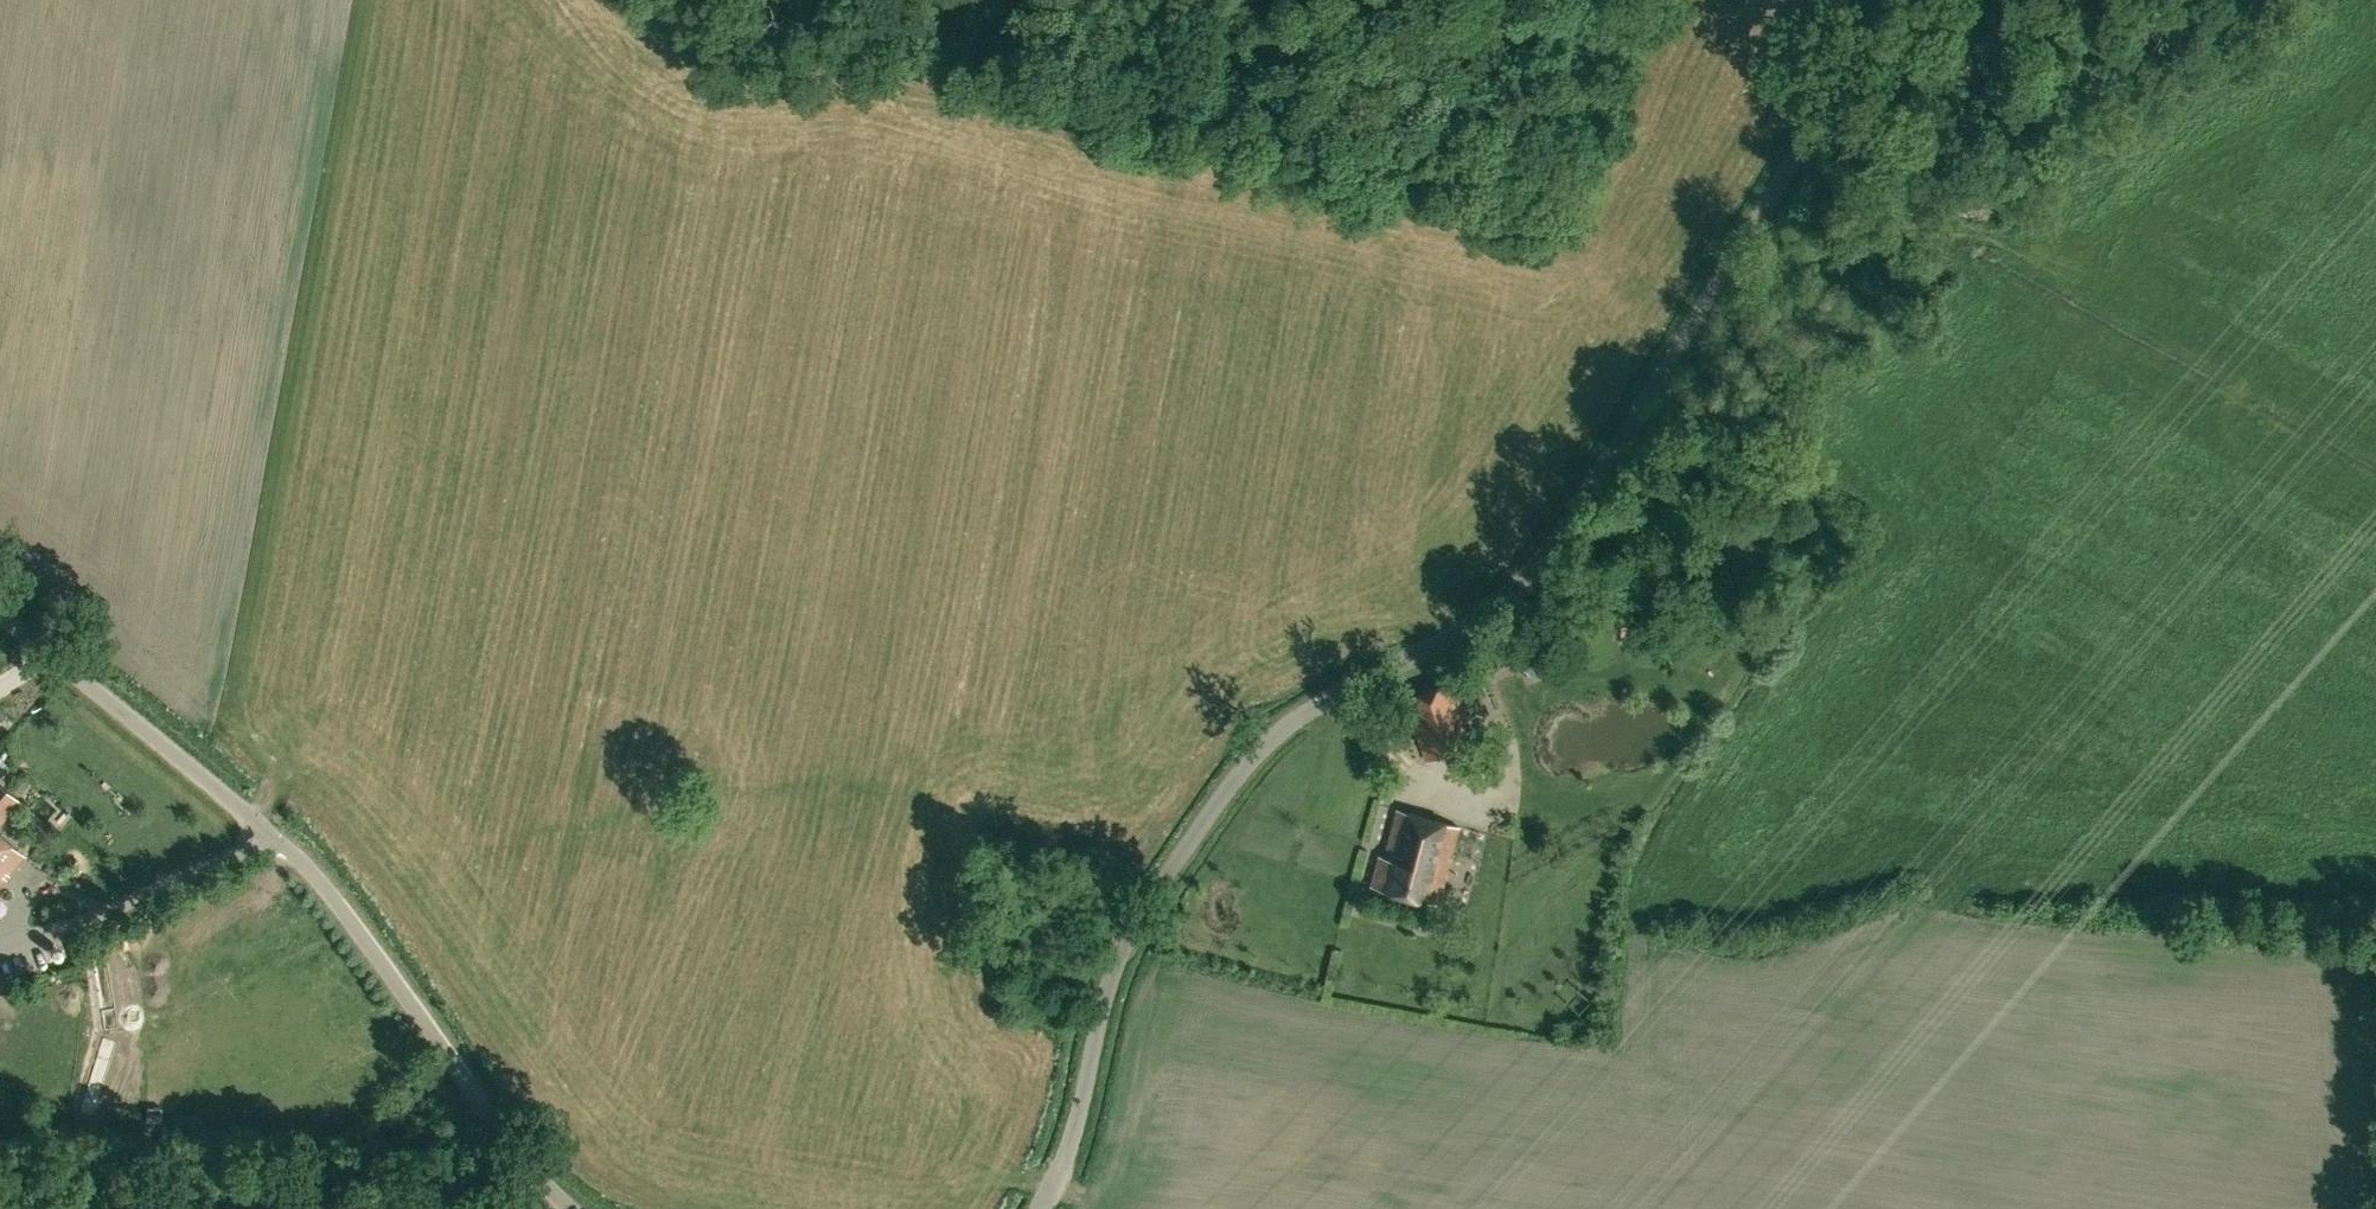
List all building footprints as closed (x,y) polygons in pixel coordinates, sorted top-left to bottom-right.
[(1426,756),(1474,739),(1454,684),(1406,701),(1426,756)] [(18,798),(0,783),(0,820),(18,798)] [(1459,826),(1399,809),(1386,856),(1381,855),(1373,886),(1437,904),(1459,826)] [(23,853),(0,834),(0,881),(23,853)] [(102,952),(88,955),(107,1031),(121,1028),(102,952)]
